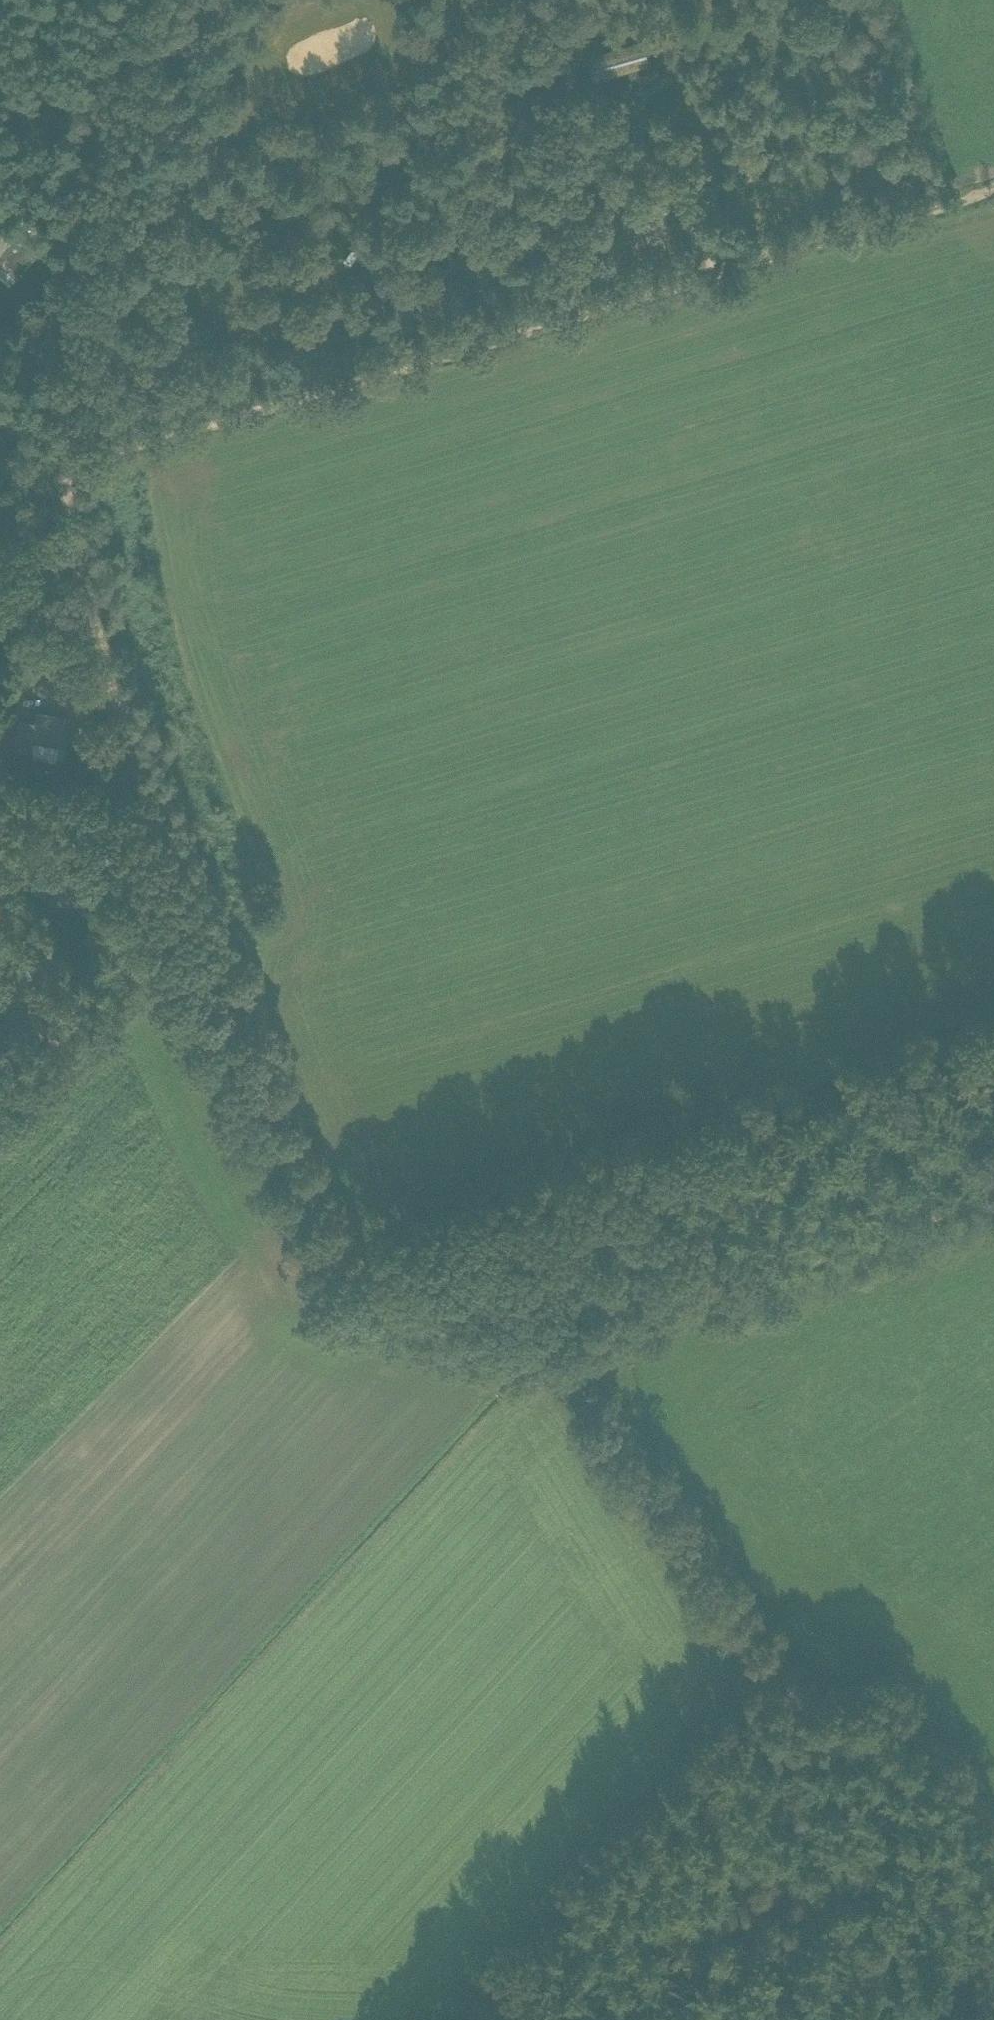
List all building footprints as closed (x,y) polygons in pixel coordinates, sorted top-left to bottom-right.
[(62,736),(66,715),(37,710),(35,722),(19,719),(13,749),(33,753),(33,752),(31,751),(33,742),(59,746),(59,749),(60,749),(62,741),(63,741),(64,736),(62,736)]
